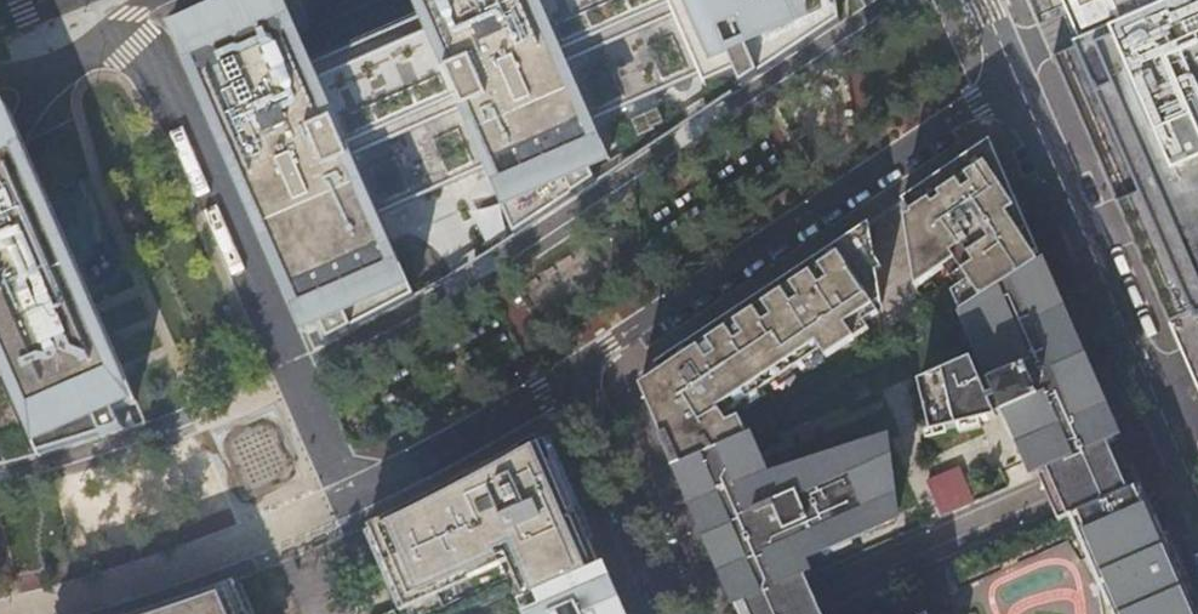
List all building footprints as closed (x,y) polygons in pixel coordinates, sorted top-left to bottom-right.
[(207,20),(175,34),(304,331),(322,323),(330,342),(415,297),(372,219),(425,196),(427,198),(431,200),(433,201),(437,200),(440,198),(442,194),(442,191),(442,188),(487,168),(516,236),(598,182),(590,165),(609,158),(593,121),(675,86),(677,89),(680,91),(683,91),(686,91),(688,89),(691,86),(691,82),(690,79),(737,59),(832,17),(829,0),(414,0),(422,17),(314,64),(301,34),(300,34),(286,0),(264,0),(211,23),(209,19),(207,20)] [(203,12),(207,20),(209,19),(211,23),(264,0),(232,0),(203,12)] [(302,33),(287,0),(286,0),(300,34),(301,34),(302,33)] [(302,33),(301,34),(314,64),(422,17),(414,0),(379,0),(302,33)] [(839,16),(837,0),(829,0),(832,17),(737,59),(741,67),(753,62),(760,75),(840,22),(839,16)] [(1084,43),(1082,44),(1052,57),(1056,64),(1064,60),(1075,84),(1096,75),(1101,105),(1098,106),(1095,111),(1093,114),(1093,119),(1094,122),(1096,126),(1099,128),(1104,130),(1108,156),(1098,161),(1119,209),(1122,207),(1134,233),(1130,234),(1165,313),(1170,311),(1174,319),(1168,322),(1170,325),(1197,312),(1197,0),(1183,0),(1084,43)] [(1082,44),(1084,43),(1083,42),(1085,41),(1071,9),(1070,10),(1066,0),(1062,0),(1082,44)] [(1070,10),(1071,9),(1085,41),(1083,42),(1084,43),(1183,0),(1066,0),(1070,10)] [(1064,60),(1056,64),(1065,85),(1098,161),(1108,156),(1104,130),(1099,128),(1096,126),(1094,122),(1093,119),(1093,114),(1095,111),(1098,106),(1101,105),(1096,75),(1075,84),(1064,60)] [(742,87),(760,75),(753,62),(741,67),(735,70),(742,87)] [(8,109),(0,113),(0,451),(6,467),(52,455),(98,440),(122,431),(114,412),(136,403),(8,109)] [(664,122),(658,109),(631,122),(639,137),(655,129),(654,127),(664,122)] [(959,289),(965,310),(1036,264),(1020,234),(1029,230),(990,141),(946,171),(950,176),(941,182),(937,177),(903,200),(913,216),(906,221),(912,253),(937,270),(947,265),(951,264),(956,277),(953,278),(959,289)] [(945,172),(937,177),(941,182),(950,176),(946,171),(945,172)] [(1122,207),(1119,209),(1130,234),(1134,233),(1122,207)] [(868,223),(844,240),(850,250),(866,239),(872,248),(873,247),(868,223)] [(662,372),(640,384),(676,467),(744,437),(735,418),(723,422),(720,416),(822,351),(826,358),(857,338),(852,331),(882,313),(877,305),(884,300),(873,247),(872,248),(866,239),(850,250),(844,240),(657,364),(662,372)] [(937,270),(912,253),(917,278),(937,270)] [(996,418),(1004,415),(1009,413),(1038,476),(1044,474),(1104,447),(1112,443),(1036,264),(965,310),(984,355),(919,385),(929,435),(945,432),(955,430),(977,426),(996,422),(996,418)] [(951,264),(947,265),(953,278),(956,277),(951,264)] [(1170,311),(1165,313),(1168,322),(1174,319),(1170,311)] [(1170,325),(1197,390),(1197,312),(1170,325)] [(1032,478),(1038,476),(1009,413),(1004,415),(1032,478)] [(977,426),(955,430),(957,437),(978,433),(977,426)] [(945,432),(929,435),(924,435),(925,442),(946,439),(945,432)] [(744,437),(676,467),(736,606),(797,580),(809,576),(805,568),(803,563),(891,524),(897,521),(881,434),(765,483),(744,437)] [(539,443),(537,438),(533,440),(498,460),(453,484),(414,505),(369,526),(401,599),(465,572),(467,578),(500,563),(495,551),(510,544),(531,594),(599,565),(544,438),(539,443)] [(1113,467),(1104,447),(1044,474),(1053,495),(1065,519),(1070,516),(1123,493),(1113,467)] [(1053,495),(1044,474),(1038,476),(1047,497),(1057,521),(1065,519),(1053,495)] [(1140,486),(1123,493),(1070,516),(1090,561),(1113,613),(1196,613),(1140,486)] [(892,528),(891,524),(803,563),(805,568),(892,528)] [(1090,561),(1078,569),(1093,589),(1097,613),(1113,613),(1090,561)] [(599,565),(531,594),(524,597),(530,613),(529,613),(621,613),(599,565)] [(951,600),(946,570),(937,574),(942,602),(951,600)] [(736,606),(740,613),(812,613),(808,606),(797,580),(736,606)] [(235,582),(182,601),(145,613),(143,613),(249,613),(235,582)] [(524,597),(517,600),(522,613),(529,613),(530,613),(524,597)]
